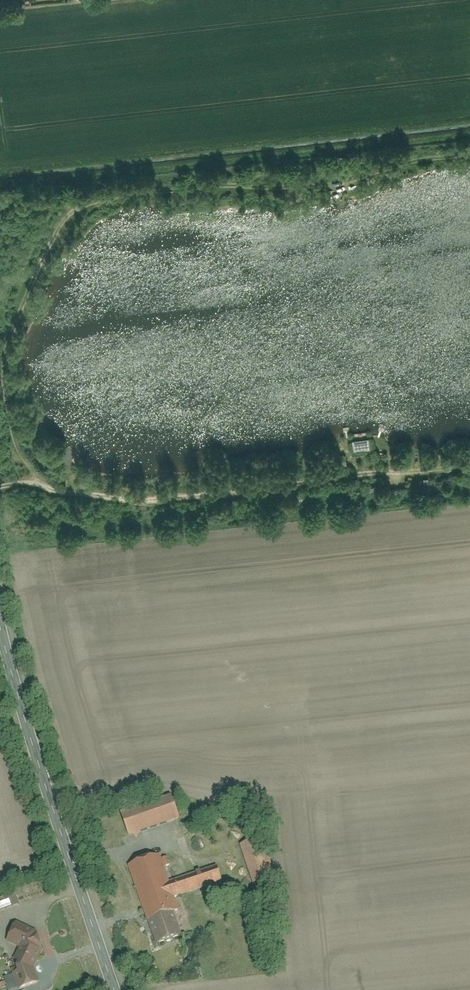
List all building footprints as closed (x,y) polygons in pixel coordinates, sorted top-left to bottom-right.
[(121,813),(129,838),(182,821),(174,796),(121,813)] [(250,843),(240,846),(254,889),(264,886),(250,843)] [(161,855),(128,866),(147,923),(180,911),(161,855)] [(171,882),(176,899),(224,883),(218,866),(171,882)] [(13,901),(0,906),(0,911),(14,906),(13,901)] [(172,915),(150,923),(158,946),(180,939),(172,915)] [(44,951),(37,931),(18,923),(8,941),(22,948),(16,962),(21,964),(35,968),(44,951)] [(40,983),(35,968),(21,964),(14,969),(21,989),(40,983)] [(7,978),(11,989),(20,987),(15,975),(7,978)]
